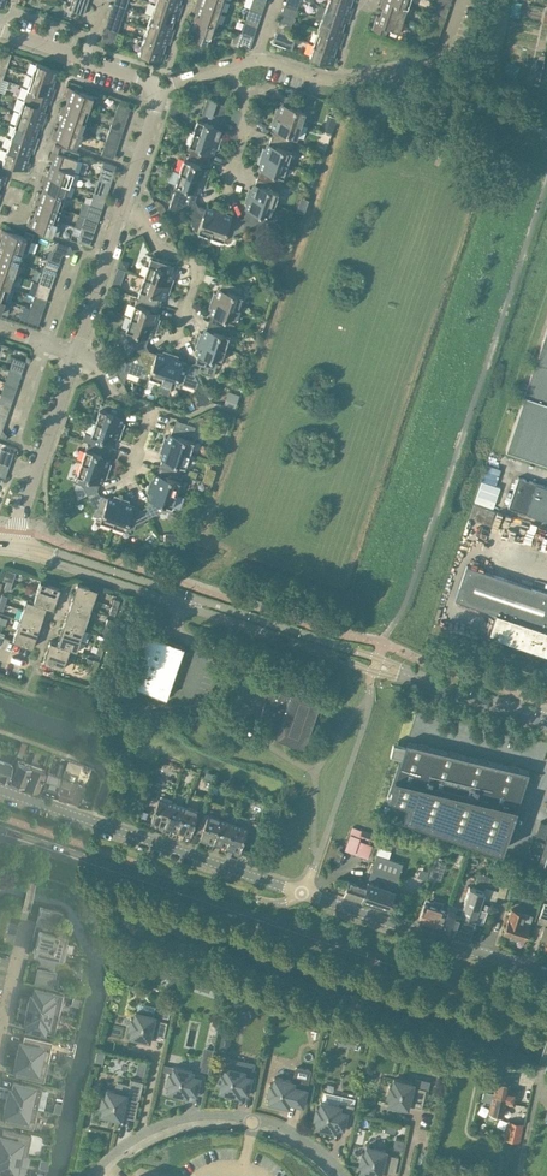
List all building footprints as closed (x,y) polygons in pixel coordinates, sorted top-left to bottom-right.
[(79,13),(83,14),(87,3),(79,0),(74,0),(71,10),(79,13)] [(155,3),(180,11),(182,4),(177,2),(178,0),(156,0),(155,3)] [(195,3),(219,11),(223,0),(196,0),(195,3)] [(249,7),(262,12),(265,0),(252,0),(249,7)] [(326,6),(350,14),(353,7),(348,5),(349,1),(348,0),(328,0),(326,6)] [(383,12),(403,19),(407,6),(387,0),(382,0),(380,6),(385,7),(383,12)] [(155,3),(151,15),(171,22),(172,17),(177,19),(180,11),(155,3)] [(198,12),(196,17),(215,23),(219,11),(195,3),(193,10),(198,12)] [(321,18),(341,25),(343,20),(347,22),(350,14),(326,6),(321,18)] [(249,7),(245,20),(257,24),(262,12),(249,7)] [(432,15),(444,19),(446,14),(431,9),(428,10),(427,13),(432,15)] [(111,10),(109,15),(122,19),(123,14),(111,10)] [(398,32),(403,19),(383,12),(381,17),(377,15),(372,29),(385,34),(387,28),(398,32)] [(281,13),(280,18),(292,22),(294,17),(281,13)] [(109,15),(107,20),(120,24),(122,19),(109,15)] [(151,15),(146,28),(171,36),(174,28),(169,27),(171,22),(151,15)] [(432,15),(430,20),(443,24),(444,19),(432,15)] [(189,20),(184,35),(206,42),(208,36),(211,36),(215,23),(196,17),(194,22),(189,20)] [(280,18),(278,23),(290,27),(292,22),(280,18)] [(321,18),(317,31),(342,39),(344,32),(340,30),(341,25),(321,18)] [(243,25),(256,29),(257,24),(245,20),(243,25)] [(243,25),(241,32),(253,36),(256,29),(243,25)] [(146,28),(142,40),(162,47),(164,42),(169,43),(171,36),(146,28)] [(317,31),(313,43),(333,50),(334,45),(339,47),(342,39),(317,31)] [(237,45),(238,46),(249,49),(253,36),(241,32),(237,45)] [(403,33),(401,39),(412,42),(414,37),(403,33)] [(100,40),(113,45),(115,39),(102,35),(100,40)] [(436,45),(436,44),(437,39),(425,35),(423,40),(426,41),(424,47),(434,50),(436,45)] [(271,43),(283,47),(285,42),(273,38),(271,43)] [(142,40),(138,53),(163,61),(165,53),(161,51),(162,47),(142,40)] [(313,43),(308,56),(333,64),(336,56),(331,55),(333,50),(313,43)] [(9,59),(11,54),(0,50),(0,56),(9,59)] [(6,66),(9,59),(0,56),(0,64),(6,66)] [(36,62),(32,75),(51,82),(53,77),(58,79),(60,71),(36,62)] [(32,75),(27,87),(52,96),(55,88),(50,86),(51,82),(32,75)] [(217,84),(207,85),(208,94),(218,94),(217,84)] [(27,87),(23,100),(43,106),(45,102),(49,103),(52,96),(27,87)] [(70,96),(68,101),(88,108),(93,95),(68,87),(65,95),(70,96)] [(471,90),(469,96),(479,99),(481,93),(471,90)] [(276,107),(273,114),(300,124),(306,106),(304,105),(305,102),(285,95),(280,108),(276,107)] [(307,96),(305,102),(313,105),(315,98),(307,96)] [(198,114),(193,131),(220,140),(222,133),(217,131),(222,119),(227,105),(216,101),(206,97),(201,112),(202,113),(201,115),(198,114)] [(23,100),(19,112),(44,120),(46,112),(41,111),(43,106),(23,100)] [(62,104),(59,112),(84,120),(88,108),(68,101),(67,106),(62,104)] [(116,108),(128,112),(130,108),(118,103),(116,108)] [(19,112),(15,124),(35,131),(36,126),(41,128),(44,120),(19,112)] [(62,121),(60,126),(80,133),(84,120),(59,112),(57,120),(62,121)] [(168,117),(168,118),(176,120),(178,116),(175,114),(170,112),(168,117)] [(275,123),(271,135),(291,142),(292,140),(294,141),(300,124),(273,114),(271,122),(275,123)] [(111,123),(109,129),(121,133),(123,128),(111,123)] [(15,124),(11,136),(35,145),(38,137),(33,135),(35,131),(15,124)] [(325,124),(323,130),(328,131),(330,132),(331,132),(331,133),(334,126),(332,126),(330,125),(325,124)] [(54,129),(51,137),(76,145),(80,133),(60,126),(58,130),(54,129)] [(107,134),(120,138),(121,133),(109,129),(107,134)] [(189,150),(188,153),(208,159),(212,147),(217,148),(220,140),(193,131),(187,149),(189,150)] [(262,147),(259,154),(287,164),(293,146),(290,145),(291,142),(271,135),(267,148),(262,147)] [(11,136),(6,149),(26,155),(28,151),(33,153),(35,145),(11,136)] [(54,160),(53,164),(72,171),(79,152),(54,144),(49,158),(54,160)] [(6,149),(2,162),(27,170),(29,162),(25,160),(26,155),(6,149)] [(102,149),(100,154),(113,158),(114,153),(102,149)] [(185,154),(179,172),(206,181),(209,173),(204,172),(208,159),(188,153),(188,155),(185,154)] [(261,164),(257,176),(277,182),(278,180),(281,181),(287,164),(259,154),(257,162),(261,164)] [(104,161),(102,167),(114,171),(116,165),(111,163),(105,161),(104,161)] [(46,167),(44,175),(68,183),(72,171),(53,164),(51,169),(46,167)] [(100,172),(113,176),(114,171),(102,167),(100,172)] [(206,181),(179,172),(175,184),(173,189),(176,190),(175,193),(180,195),(185,204),(195,199),(199,187),(203,188),(206,181)] [(46,185),(44,189),(64,196),(68,183),(44,175),(41,183),(46,185)] [(249,187),(246,195),(273,204),(279,186),(276,185),(277,182),(257,176),(253,188),(249,187)] [(98,179),(95,186),(108,190),(110,183),(98,179)] [(95,186),(93,191),(106,196),(108,190),(95,186)] [(38,192),(35,200),(60,208),(64,196),(44,189),(43,194),(38,192)] [(92,196),(104,201),(106,196),(93,191),(92,196)] [(267,221),(273,204),(246,195),(244,202),(248,204),(244,216),(249,226),(258,221),(264,223),(264,220),(267,221)] [(156,199),(153,200),(156,205),(160,213),(166,210),(162,203),(156,199)] [(38,209),(36,214),(56,221),(60,208),(35,200),(33,207),(38,209)] [(298,203),(296,210),(304,213),(306,206),(298,203)] [(192,229),(210,235),(220,207),(212,205),(210,210),(198,205),(188,210),(192,219),(191,225),(193,226),(192,229)] [(220,207),(210,235),(228,241),(229,238),(231,239),(233,234),(243,229),(238,219),(225,215),(227,210),(220,207)] [(87,211),(85,216),(97,221),(99,215),(87,211)] [(30,217),(27,225),(57,235),(61,224),(55,222),(56,221),(36,214),(34,218),(30,217)] [(85,216),(81,229),(93,233),(97,221),(85,216)] [(1,243),(21,250),(25,237),(1,229),(0,232),(0,237),(3,238),(1,243)] [(81,229),(76,241),(89,246),(93,233),(81,229)] [(25,231),(23,235),(32,238),(33,233),(25,230),(25,231)] [(17,262),(21,250),(1,243),(0,248),(0,256),(17,262)] [(49,250),(61,254),(63,249),(51,245),(49,250)] [(49,250),(46,258),(59,262),(61,254),(49,250)] [(13,274),(17,262),(0,256),(0,270),(13,274)] [(150,256),(143,277),(170,286),(173,278),(169,276),(173,264),(150,256)] [(44,265),(42,270),(54,274),(56,270),(44,265)] [(117,267),(114,276),(122,278),(125,270),(117,267)] [(9,286),(9,284),(10,284),(12,283),(14,278),(13,277),(12,276),(13,274),(0,270),(0,284),(9,286)] [(40,275),(53,279),(54,274),(42,270),(40,275)] [(140,295),(139,298),(159,305),(164,292),(168,293),(170,286),(143,277),(137,294),(140,295)] [(213,292),(210,299),(237,309),(244,291),(241,290),(242,287),(223,280),(218,293),(213,292)] [(4,299),(9,286),(0,284),(0,297),(4,299)] [(35,290),(34,295),(46,299),(48,294),(35,290)] [(32,299),(45,303),(46,299),(34,295),(32,299)] [(136,299),(130,317),(157,326),(160,318),(155,316),(159,305),(139,298),(139,300),(136,299)] [(32,299),(30,307),(42,311),(45,303),(32,299)] [(106,299),(103,307),(112,310),(114,302),(106,299)] [(213,308),(209,321),(228,328),(229,325),(231,326),(237,309),(210,299),(208,307),(213,308)] [(30,307),(27,315),(39,320),(42,311),(30,307)] [(38,325),(39,320),(27,315),(25,320),(38,325)] [(155,333),(157,326),(130,317),(124,334),(127,335),(126,338),(131,340),(136,349),(146,344),(150,332),(155,333)] [(200,332),(197,339),(224,349),(230,331),(227,330),(228,328),(209,321),(204,333),(200,332)] [(505,449),(546,464),(546,326),(536,360),(524,395),(505,449)] [(218,366),(224,349),(197,339),(194,347),(199,348),(195,361),(200,371),(212,375),(215,365),(218,366)] [(143,376),(144,374),(161,380),(170,352),(163,350),(161,354),(148,350),(139,355),(126,361),(123,369),(143,376)] [(170,352),(161,380),(178,386),(180,383),(182,384),(196,388),(198,381),(194,373),(194,374),(189,364),(176,360),(178,355),(170,352)] [(11,361),(24,365),(25,360),(13,356),(11,361)] [(6,376),(4,381),(17,385),(19,380),(6,376)] [(3,386),(15,390),(17,385),(4,381),(3,386)] [(92,382),(85,386),(87,391),(88,391),(88,392),(95,388),(95,387),(93,382),(92,382)] [(228,390),(224,404),(235,408),(237,401),(239,394),(228,390)] [(199,393),(195,395),(195,396),(197,399),(197,400),(196,401),(198,406),(209,401),(206,396),(207,395),(205,391),(199,393)] [(9,410),(11,404),(0,401),(0,407),(9,410)] [(100,403),(94,421),(122,431),(124,423),(119,421),(124,408),(104,402),(103,404),(100,403)] [(7,415),(9,410),(0,407),(0,412),(7,415)] [(222,417),(217,429),(224,432),(229,419),(222,417)] [(90,442),(90,443),(110,449),(114,436),(119,438),(122,431),(94,421),(90,434),(84,432),(82,439),(90,442)] [(164,437),(162,444),(188,454),(195,435),(195,433),(193,432),(195,426),(182,422),(180,427),(173,425),(169,438),(164,437)] [(87,444),(81,461),(108,471),(111,463),(106,461),(110,449),(90,443),(90,444),(87,444)] [(164,453),(159,466),(179,472),(180,470),(183,471),(188,454),(162,444),(159,451),(164,453)] [(0,450),(0,453),(11,457),(12,456),(13,452),(1,448),(0,450)] [(106,478),(108,471),(81,461),(75,479),(78,480),(77,483),(82,484),(87,494),(96,489),(101,476),(106,478)] [(150,477),(148,484),(175,494),(181,476),(178,475),(179,472),(159,466),(155,478),(150,477)] [(189,469),(187,474),(195,477),(197,471),(189,469)] [(508,506),(523,512),(546,520),(546,487),(533,482),(518,477),(508,506)] [(481,480),(474,501),(493,507),(500,487),(481,480)] [(169,511),(175,494),(148,484),(145,492),(150,493),(146,506),(150,516),(160,511),(165,513),(166,510),(169,511)] [(94,518),(112,524),(114,519),(121,497),(114,494),(112,499),(99,495),(89,500),(94,509),(92,515),(95,516),(94,518)] [(114,519),(112,524),(130,530),(131,528),(133,528),(135,523),(145,518),(140,509),(127,504),(129,500),(121,497),(114,519)] [(493,526),(486,547),(500,552),(507,531),(493,526)] [(152,531),(145,538),(145,539),(151,544),(157,538),(155,536),(156,535),(152,531)] [(544,650),(546,641),(546,592),(466,565),(455,599),(495,613),(489,631),(544,650)] [(15,572),(6,569),(3,580),(6,581),(11,583),(15,572)] [(40,581),(36,591),(56,598),(60,587),(40,581)] [(77,582),(74,593),(93,599),(97,589),(77,582)] [(36,591),(33,601),(46,606),(52,608),(56,598),(36,591)] [(74,593),(70,603),(90,609),(93,599),(74,593)] [(114,598),(111,605),(117,607),(119,600),(114,598)] [(26,599),(23,609),(42,616),(46,606),(33,601),(26,599)] [(70,603),(67,613),(86,619),(90,609),(70,603)] [(114,614),(117,607),(111,605),(109,612),(114,614)] [(23,609),(19,619),(39,626),(42,616),(23,609)] [(67,613),(63,623),(83,629),(86,619),(67,613)] [(107,618),(104,626),(110,628),(112,620),(107,618)] [(19,619),(16,629),(35,636),(39,626),(19,619)] [(63,623),(60,633),(80,639),(83,629),(63,623)] [(108,634),(110,628),(104,626),(102,633),(108,634)] [(16,629),(12,640),(32,647),(35,636),(16,629)] [(60,633),(56,643),(69,647),(76,649),(80,639),(60,633)] [(146,633),(129,683),(165,696),(183,646),(146,633)] [(100,638),(97,645),(103,647),(106,640),(100,638)] [(50,641),(46,651),(66,657),(69,647),(56,643),(50,641)] [(101,655),(103,647),(97,645),(95,653),(101,655)] [(46,651),(43,661),(62,668),(66,657),(46,651)] [(93,659),(91,666),(96,668),(99,661),(93,659)] [(88,673),(94,675),(96,668),(91,666),(88,673)] [(265,700),(259,717),(271,721),(266,734),(274,736),(303,747),(321,697),(291,687),(272,680),(269,690),(262,693),(265,700)] [(22,741),(17,756),(22,758),(27,743),(22,741)] [(388,795),(407,802),(403,815),(501,849),(518,802),(528,771),(406,741),(405,745),(393,742),(390,754),(401,757),(395,773),(388,795)] [(0,765),(0,774),(8,776),(8,775),(9,771),(17,749),(7,745),(0,765)] [(10,781),(24,786),(30,766),(17,761),(10,781)] [(40,792),(55,797),(64,769),(65,766),(59,764),(55,775),(47,772),(40,792)] [(30,766),(24,786),(37,790),(44,770),(30,766)] [(64,769),(55,797),(71,803),(73,797),(80,799),(84,786),(76,783),(79,774),(64,769)] [(205,772),(204,777),(213,779),(214,775),(214,774),(205,771),(205,772)] [(150,788),(148,794),(156,797),(159,789),(151,787),(150,788)] [(209,794),(208,799),(221,803),(223,798),(209,794)] [(158,822),(155,829),(162,832),(164,824),(172,801),(158,797),(151,820),(158,822)] [(164,824),(171,826),(168,834),(175,836),(177,829),(185,806),(172,801),(164,824)] [(177,829),(184,831),(181,838),(188,840),(198,810),(185,806),(177,829)] [(211,848),(213,841),(221,818),(208,813),(207,814),(203,812),(200,822),(204,824),(200,836),(207,839),(204,846),(211,848)] [(213,841),(220,843),(217,850),(224,853),(226,845),(234,822),(221,818),(213,841)] [(226,845),(233,847),(230,855),(237,857),(247,827),(234,822),(226,845)] [(252,824),(249,832),(257,835),(260,827),(252,824)] [(352,826),(349,834),(350,834),(359,838),(361,833),(374,838),(376,834),(361,828),(361,829),(352,826)] [(546,865),(546,832),(544,841),(535,838),(528,857),(537,860),(537,861),(546,865)] [(350,834),(345,849),(367,858),(372,845),(358,840),(359,838),(350,834)] [(339,849),(333,862),(338,864),(342,856),(344,852),(339,849)] [(459,853),(454,858),(460,863),(465,854),(462,853),(459,853)] [(376,854),(365,885),(361,899),(387,908),(394,888),(402,863),(376,854)] [(413,877),(421,880),(427,882),(428,876),(434,860),(420,856),(413,877)] [(434,860),(428,876),(440,880),(446,861),(441,860),(434,858),(434,860)] [(344,894),(361,899),(365,885),(348,880),(344,894)] [(535,881),(530,896),(539,899),(543,884),(535,881)] [(469,886),(460,913),(460,914),(455,931),(469,936),(484,891),(469,886)] [(425,899),(418,919),(439,926),(444,909),(441,908),(443,903),(433,899),(433,901),(425,899)] [(546,940),(546,902),(543,901),(536,925),(543,928),(540,937),(546,940)] [(37,921),(34,938),(36,938),(33,952),(60,959),(60,958),(63,959),(67,945),(63,944),(65,936),(52,933),(54,925),(57,925),(60,912),(40,908),(37,921)] [(524,940),(529,924),(522,921),(524,913),(511,908),(503,933),(524,940)] [(441,926),(455,931),(460,914),(447,909),(441,926)] [(35,982),(52,986),(55,973),(38,969),(35,982)] [(124,969),(122,977),(135,979),(137,971),(124,969)] [(191,976),(188,984),(210,992),(213,984),(191,976)] [(30,994),(27,1008),(58,1015),(63,995),(34,989),(33,994),(30,994)] [(73,997),(72,1000),(81,1002),(81,999),(82,996),(73,994),(73,997)] [(163,1040),(167,1021),(154,1018),(154,1015),(152,1015),(152,1013),(152,1012),(153,1013),(155,1006),(138,1002),(137,1009),(138,1009),(138,1010),(138,1011),(135,1011),(133,1018),(131,1017),(128,1028),(131,1028),(129,1035),(132,1036),(131,1038),(141,1041),(141,1038),(149,1039),(150,1037),(163,1040)] [(24,1022),(27,1023),(25,1029),(54,1035),(58,1015),(27,1008),(24,1022)] [(308,1017),(307,1023),(309,1023),(321,1026),(322,1020),(308,1017)] [(211,1018),(209,1026),(217,1028),(219,1020),(211,1018)] [(355,1031),(352,1040),(358,1042),(361,1033),(355,1031)] [(220,1032),(217,1047),(228,1049),(232,1034),(220,1032)] [(20,1040),(16,1055),(48,1062),(52,1042),(24,1035),(23,1041),(20,1040)] [(69,1035),(67,1041),(75,1043),(76,1036),(69,1035)] [(97,1050),(94,1062),(102,1064),(105,1051),(97,1050)] [(64,1054),(61,1064),(70,1066),(71,1058),(72,1056),(64,1054)] [(13,1069),(16,1070),(15,1075),(44,1082),(48,1062),(16,1055),(13,1069)] [(256,1077),(252,1076),(255,1063),(226,1056),(224,1066),(223,1072),(220,1072),(218,1082),(220,1083),(219,1090),(221,1090),(220,1093),(230,1095),(231,1092),(238,1094),(239,1090),(253,1093),(256,1077)] [(201,1058),(198,1069),(208,1071),(210,1060),(201,1058)] [(168,1072),(166,1083),(169,1084),(167,1090),(169,1091),(169,1094),(178,1096),(179,1093),(187,1095),(188,1090),(201,1093),(205,1075),(192,1072),(192,1070),(173,1066),(171,1073),(168,1072)] [(270,1102),(270,1104),(280,1106),(280,1104),(288,1105),(289,1101),(302,1104),(306,1088),(292,1085),(293,1081),(274,1077),(272,1083),(269,1083),(267,1094),(270,1094),(268,1101),(270,1102)] [(117,1082),(115,1091),(106,1089),(105,1096),(102,1095),(100,1106),(102,1107),(101,1113),(103,1114),(102,1117),(112,1119),(112,1116),(120,1118),(121,1115),(134,1118),(138,1099),(137,1099),(137,1097),(139,1097),(143,1081),(130,1078),(129,1085),(117,1082)] [(389,1084),(386,1095),(389,1096),(388,1102),(390,1103),(389,1106),(399,1108),(399,1105),(407,1107),(408,1104),(421,1107),(425,1088),(412,1085),(413,1083),(393,1078),(392,1085),(389,1084)] [(481,1099),(490,1101),(490,1102),(491,1102),(489,1112),(502,1115),(505,1103),(514,1105),(517,1091),(508,1089),(509,1081),(495,1078),(493,1091),(484,1089),(481,1099)] [(59,1080),(57,1087),(65,1089),(65,1088),(66,1082),(59,1080)] [(9,1087),(6,1102),(37,1109),(42,1089),(13,1082),(12,1088),(9,1087)] [(315,1125),(317,1125),(316,1128),(326,1130),(327,1128),(334,1129),(335,1125),(348,1128),(354,1104),(339,1101),(338,1105),(320,1101),(319,1107),(316,1107),(313,1118),(316,1118),(315,1125)] [(3,1116),(6,1117),(4,1122),(33,1129),(37,1109),(6,1102),(3,1116)] [(53,1112),(60,1114),(62,1104),(55,1102),(54,1106),(53,1112)] [(367,1105),(365,1114),(374,1116),(376,1107),(367,1105)] [(504,1138),(519,1141),(523,1123),(508,1120),(506,1129),(504,1138)] [(23,1155),(27,1156),(31,1136),(2,1130),(1,1134),(0,1134),(0,1150),(23,1155)] [(395,1138),(392,1148),(402,1150),(404,1140),(395,1138)] [(364,1152),(361,1152),(359,1162),(362,1163),(360,1170),(362,1170),(362,1173),(371,1175),(372,1172),(380,1174),(380,1171),(394,1174),(398,1156),(385,1153),(385,1150),(366,1146),(364,1152)] [(19,1175),(23,1155),(0,1150),(0,1171),(19,1175)]
